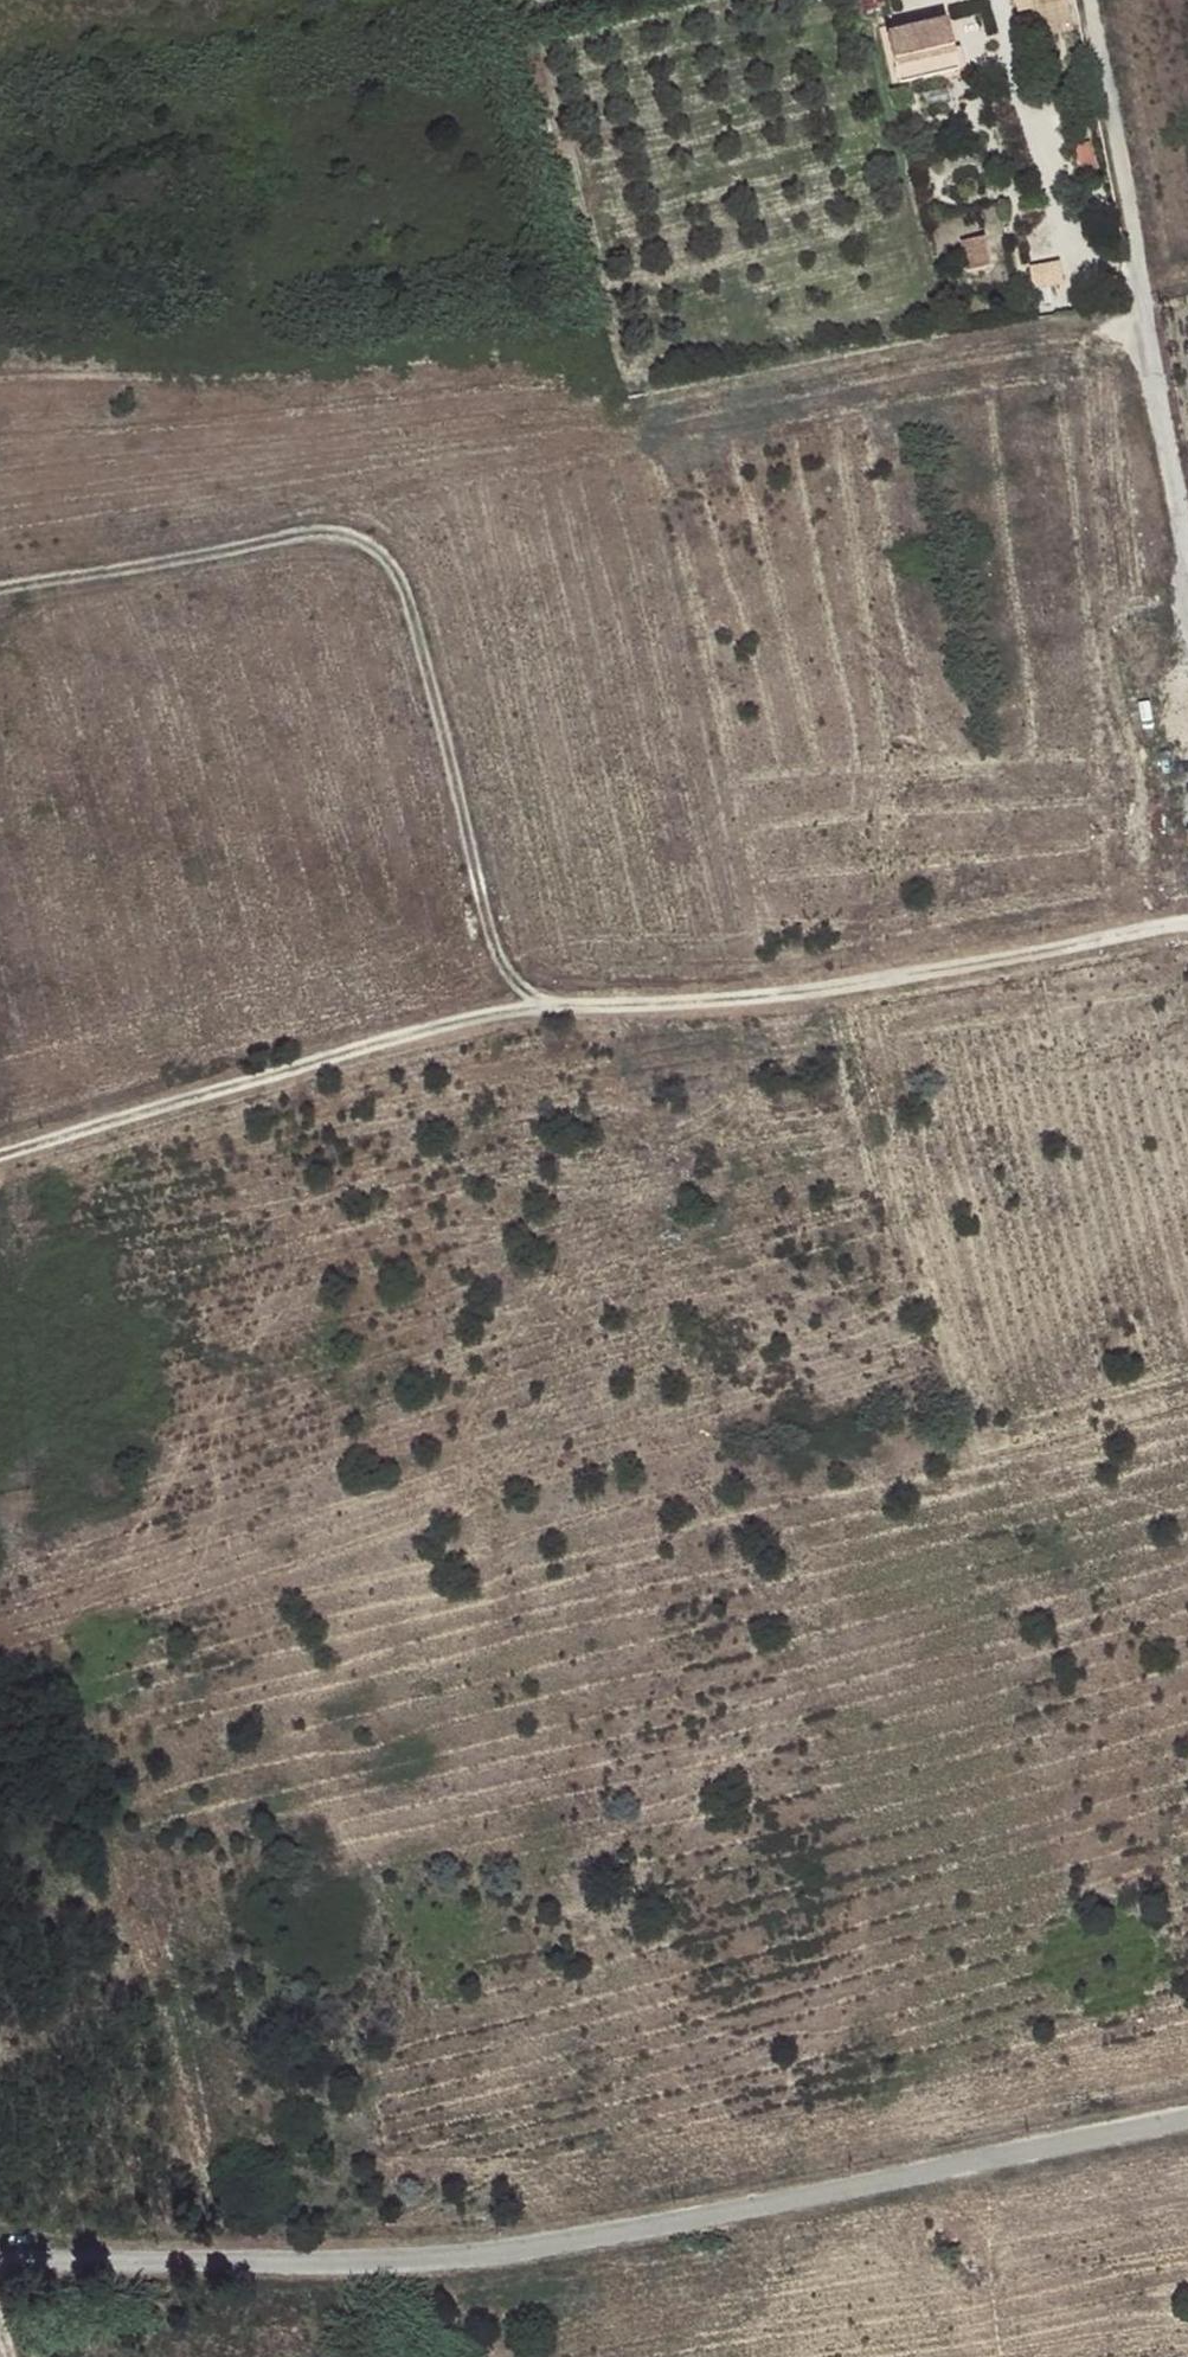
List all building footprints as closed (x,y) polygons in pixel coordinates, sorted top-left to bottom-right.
[(948,21),(888,34),(901,94),(960,82),(948,21)] [(1039,323),(1074,316),(1060,240),(1053,241),(1044,196),(1015,202),(1039,323)] [(963,238),(969,264),(985,260),(979,234),(963,238)]
